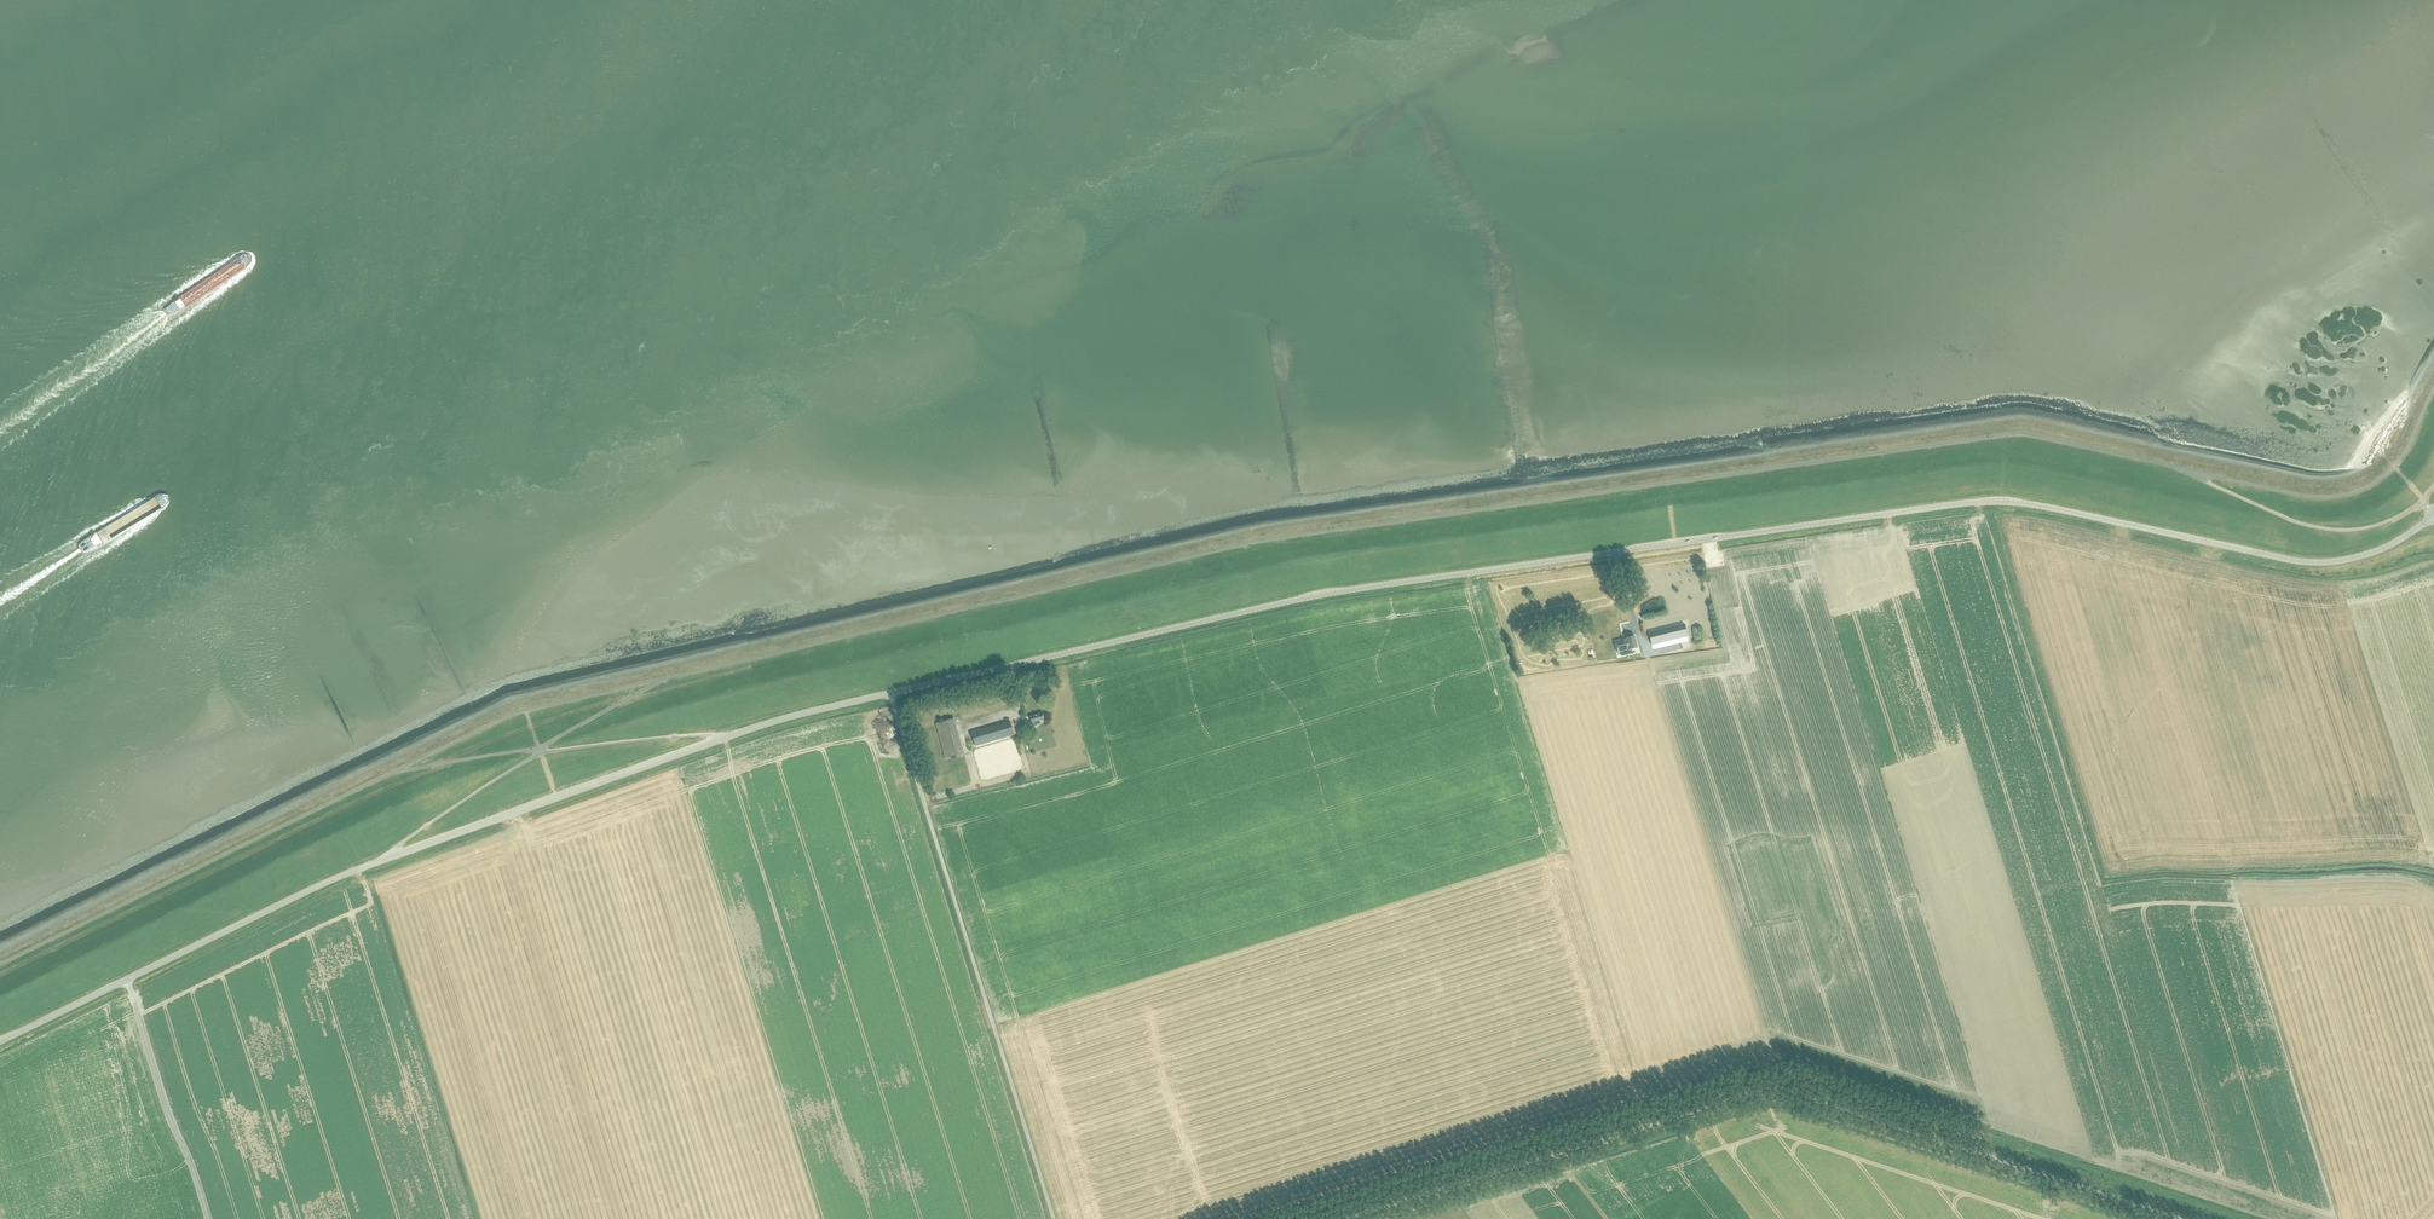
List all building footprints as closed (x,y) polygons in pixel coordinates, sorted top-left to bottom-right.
[(1709,599),(1705,593),(1698,597),(1701,603),(1709,599)] [(1692,608),(1682,609),(1684,621),(1693,620),(1692,608)] [(1684,624),(1649,632),(1652,645),(1687,636),(1684,624)] [(1692,629),(1694,640),(1701,639),(1699,628),(1692,629)] [(1618,640),(1615,641),(1618,653),(1619,653),(1622,652),(1624,652),(1623,651),(1629,650),(1633,649),(1638,648),(1635,637),(1635,636),(1634,636),(1630,637),(1626,638),(1625,638),(1626,639),(1626,640),(1627,642),(1623,643),(1622,639),(1618,640)] [(1040,721),(1045,719),(1043,712),(1038,714),(1038,715),(1031,717),(1032,723),(1036,722),(1037,725),(1041,724),(1040,721)] [(936,724),(946,759),(964,754),(954,719),(936,724)] [(972,733),(976,746),(1014,735),(1010,722),(972,733)]
